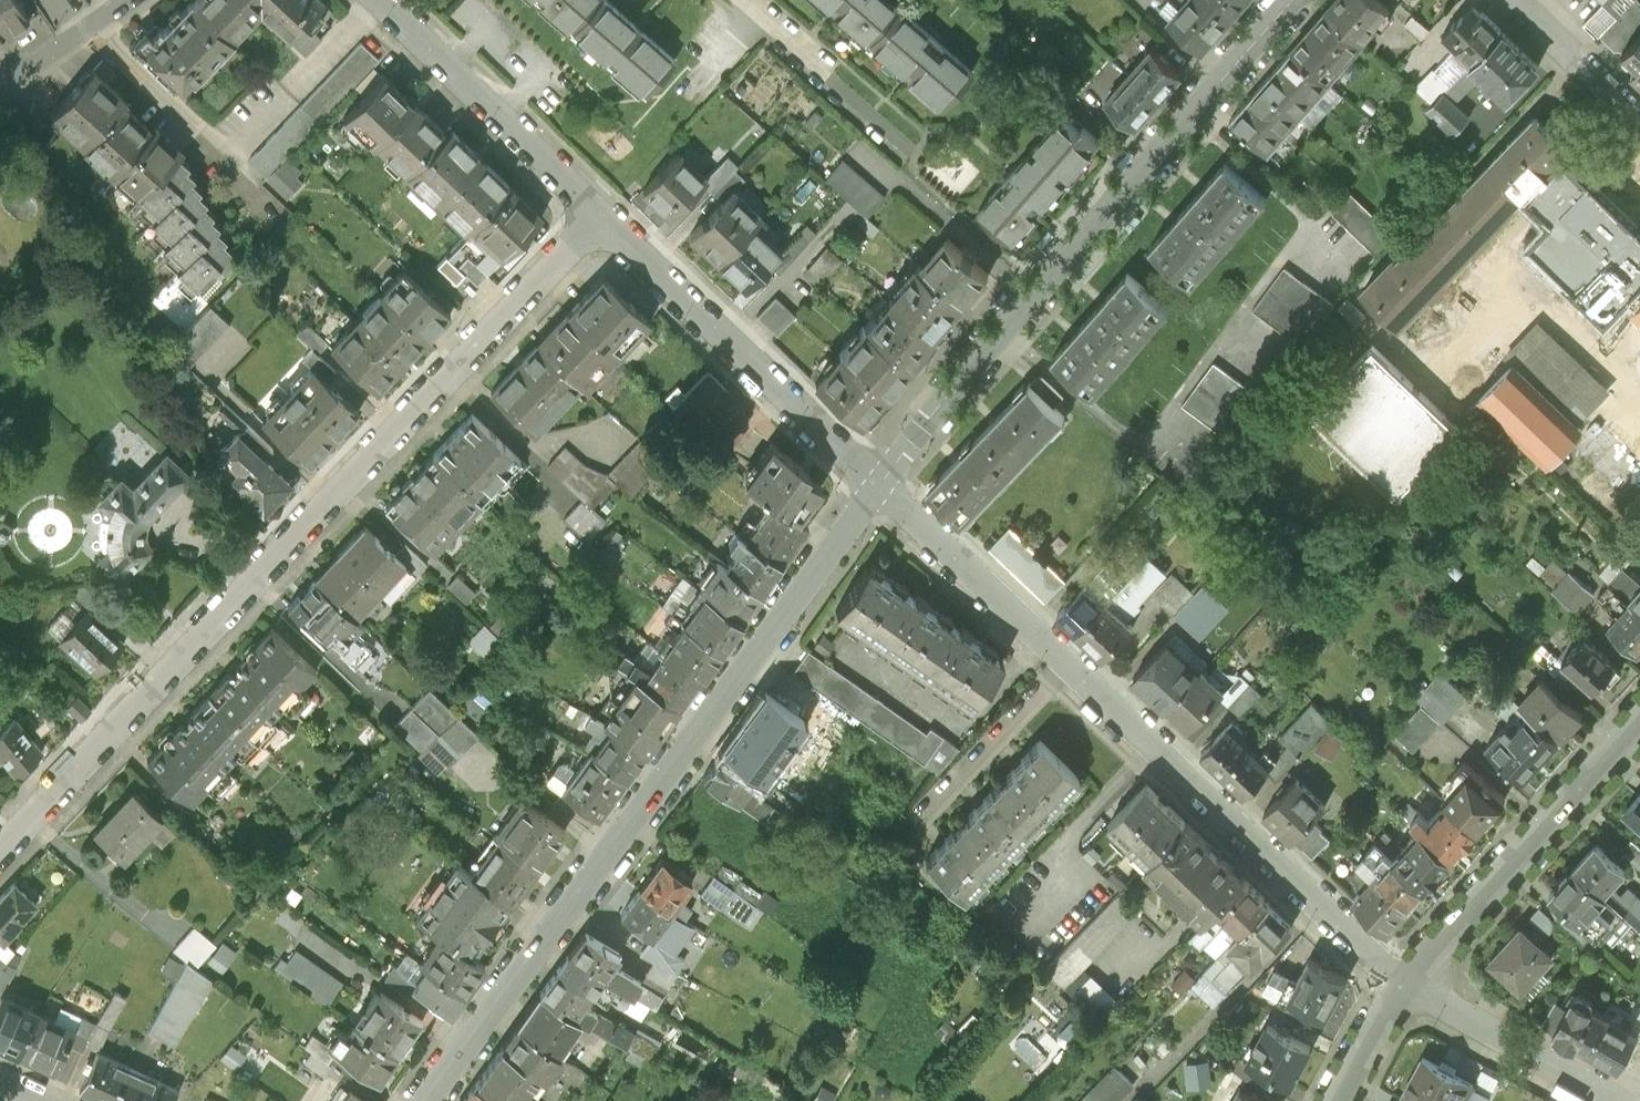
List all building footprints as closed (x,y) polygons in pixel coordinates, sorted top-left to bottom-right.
[(30,22),(16,0),(0,0),(0,41),(30,22)] [(193,4),(233,42),(261,13),(289,40),(304,24),(323,5),(318,0),(197,0),(193,4)] [(609,0),(542,0),(646,91),(675,58),(609,0)] [(895,9),(885,0),(821,0),(943,107),(972,73),(897,7),(895,9)] [(1230,19),(1209,0),(1163,0),(1159,5),(1171,15),(1167,19),(1202,50),(1230,19)] [(1230,19),(1247,0),(1209,0),(1230,19)] [(1327,9),(1358,36),(1363,40),(1391,9),(1381,0),(1335,0),(1327,9)] [(1622,51),(1639,32),(1639,0),(1607,0),(1603,4),(1585,21),(1614,49),(1621,49),(1622,51)] [(194,84),(233,42),(193,4),(192,3),(155,42),(145,33),(129,50),(173,92),(187,77),(194,84)] [(1460,49),(1474,62),(1503,32),(1473,3),(1444,34),(1460,49)] [(1348,47),(1358,36),(1327,9),(1292,49),(1323,76),(1332,66),(1336,70),(1352,51),(1348,47)] [(1413,14),(1405,23),(1423,38),(1430,30),(1413,14)] [(320,40),(304,24),(289,40),(288,41),(304,56),(320,40)] [(1538,66),(1503,32),(1474,62),(1471,64),(1476,69),(1484,77),(1482,80),(1491,88),(1494,86),(1507,98),(1538,66)] [(1639,79),(1639,32),(1622,51),(1637,65),(1631,71),(1639,79)] [(248,160),(267,178),(287,157),(355,87),(364,96),(383,77),(373,68),(380,60),(361,43),(300,106),(248,160)] [(1122,112),(1136,125),(1184,71),(1170,58),(1174,53),(1168,48),(1164,52),(1154,44),(1106,98),(1116,107),(1112,111),(1118,116),(1122,112)] [(1292,49),(1277,66),(1316,100),(1331,83),(1323,76),(1292,49)] [(1416,87),(1433,103),(1471,64),(1474,62),(1460,49),(1438,73),(1434,68),(1416,87)] [(92,72),(111,90),(120,80),(101,62),(92,72)] [(1476,69),(1471,64),(1433,103),(1429,108),(1455,133),(1469,117),(1453,102),(1474,81),(1473,72),(1476,69)] [(1328,110),(1316,100),(1277,66),(1262,83),(1301,117),(1312,128),(1328,110)] [(92,72),(50,117),(86,150),(124,109),(127,105),(111,90),(92,72)] [(374,148),(375,146),(414,106),(383,77),(364,96),(343,118),(374,148)] [(1285,135),(1301,117),(1262,83),(1247,101),(1285,135)] [(1269,153),(1285,135),(1247,101),(1230,119),(1243,131),(1242,132),(1247,136),(1248,135),(1250,137),(1269,153)] [(405,175),(407,173),(446,134),(416,104),(414,106),(375,146),(405,175)] [(151,134),(124,109),(86,150),(113,175),(151,134)] [(1024,163),(1023,161),(991,197),(992,199),(982,210),(980,208),(978,211),(1012,241),(1100,142),(1084,128),(1080,132),(1063,116),(1046,135),(1048,136),(1037,149),(1035,147),(1033,149),(1035,151),(1024,163)] [(1522,198),(1566,152),(1569,149),(1535,117),(1396,262),(1393,260),(1360,294),(1396,328),(1427,296),(1430,298),(1445,282),(1443,280),(1470,251),(1472,252),(1487,236),(1486,235),(1522,198)] [(155,129),(151,134),(113,175),(124,185),(129,180),(145,194),(179,157),(181,154),(155,129)] [(467,232),(472,228),(511,188),(450,129),(446,134),(407,173),(467,232)] [(1270,154),(1269,153),(1250,137),(1242,146),(1262,164),(1270,154)] [(1432,137),(1416,156),(1447,183),(1465,164),(1444,145),(1442,147),(1432,137)] [(643,187),(670,213),(701,180),(704,177),(676,151),(643,187)] [(1566,152),(1522,198),(1548,224),(1528,245),(1561,276),(1606,319),(1625,298),(1633,306),(1639,298),(1639,225),(1566,152)] [(726,154),(704,177),(701,180),(722,199),(732,188),(743,177),(734,168),(737,165),(726,154)] [(141,211),(153,222),(193,180),(184,172),(189,166),(179,157),(145,194),(140,198),(147,204),(141,211)] [(265,180),(285,200),(302,183),(295,177),(301,171),(287,157),(267,178),(265,180)] [(838,158),(822,176),(865,214),(882,196),(838,158)] [(1225,162),(1151,246),(1189,280),(1263,196),(1225,162)] [(153,235),(166,247),(205,204),(196,196),(202,190),(193,180),(153,222),(159,228),(153,235)] [(512,187),(511,188),(472,228),(502,257),(542,217),(512,187)] [(689,232),(718,260),(750,226),(761,216),(732,188),(722,199),(689,232)] [(1333,212),(1378,255),(1396,236),(1351,193),(1333,212)] [(166,259),(178,270),(217,227),(208,219),(214,213),(205,204),(166,247),(172,253),(166,259)] [(718,260),(744,285),(768,261),(777,252),(750,226),(718,260)] [(228,237),(217,227),(178,270),(185,277),(179,283),(191,295),(211,273),(224,259),(230,253),(221,244),(228,237)] [(796,230),(777,252),(768,261),(779,271),(807,240),(796,230)] [(948,238),(923,266),(964,301),(988,274),(948,238)] [(231,266),(224,259),(211,273),(219,280),(231,266)] [(921,263),(890,298),(933,336),(964,301),(923,266),(921,263)] [(1284,266),(1253,309),(1303,346),(1335,304),(1284,266)] [(404,270),(380,295),(425,339),(450,314),(404,270)] [(1052,358),(1093,394),(1169,310),(1127,273),(1052,358)] [(602,274),(567,310),(614,355),(616,356),(651,320),(602,274)] [(401,364),(425,339),(380,295),(355,321),(401,364)] [(752,318),(772,338),(795,314),(775,295),(752,318)] [(890,298),(865,327),(908,364),(933,336),(890,298)] [(230,323),(210,305),(168,350),(189,368),(230,323)] [(567,310),(537,343),(578,381),(588,369),(595,375),(614,355),(567,310)] [(296,332),(313,348),(318,353),(329,342),(306,321),(296,332)] [(377,390),(401,364),(355,321),(331,346),(377,390)] [(864,325),(838,353),(883,392),(908,364),(865,327),(864,325)] [(1513,364),(1480,398),(1547,463),(1581,428),(1575,422),(1605,391),(1583,369),(1585,368),(1572,356),(1571,357),(1538,325),(1506,358),(1513,364)] [(580,383),(578,381),(537,343),(490,392),(533,432),(580,383)] [(1404,375),(1372,345),(1307,412),(1397,498),(1461,430),(1404,375)] [(303,358),(313,368),(315,366),(328,378),(336,370),(318,353),(313,348),(303,358)] [(857,420),(883,392),(838,353),(815,379),(857,420)] [(1214,362),(1182,405),(1233,442),(1264,399),(1214,362)] [(313,368),(288,394),(334,437),(360,409),(328,378),(315,366),(313,368)] [(728,388),(708,369),(686,392),(676,383),(661,398),(690,426),(728,388)] [(1039,373),(1030,382),(1055,406),(1064,397),(1039,373)] [(963,452),(998,486),(1065,416),(1055,406),(1030,382),(963,452)] [(309,463),(334,437),(288,394),(263,421),(309,463)] [(471,412),(432,454),(481,500),(489,508),(500,496),(491,489),(507,472),(515,480),(529,466),(471,412)] [(238,436),(264,459),(274,449),(248,425),(238,436)] [(107,467),(143,455),(133,427),(97,440),(107,467)] [(290,482),(264,459),(238,436),(222,453),(249,477),(239,488),(264,511),(290,482)] [(1592,466),(1624,495),(1639,478),(1639,458),(1617,438),(1592,466)] [(640,439),(608,472),(581,461),(564,445),(547,463),(584,497),(593,505),(616,484),(634,497),(660,458),(640,439)] [(1519,453),(1503,439),(1491,452),(1507,466),(1519,453)] [(745,478),(775,499),(798,515),(821,484),(805,472),(808,468),(799,462),(800,460),(773,440),(745,478)] [(929,488),(963,522),(998,486),(963,452),(929,488)] [(433,551),(481,500),(432,454),(413,475),(411,473),(401,483),(403,485),(384,506),(433,551)] [(655,468),(687,492),(697,478),(665,454),(655,468)] [(101,502),(112,512),(109,520),(107,528),(108,536),(109,544),(111,551),(101,562),(123,582),(152,551),(150,545),(148,538),(148,532),(149,526),(151,520),(155,514),(152,511),(168,494),(170,497),(188,477),(165,457),(132,494),(119,483),(101,502)] [(606,518),(593,505),(584,497),(564,518),(588,540),(606,518)] [(775,499),(746,540),(763,553),(765,549),(782,560),(808,523),(798,515),(775,499)] [(1064,583),(1067,580),(1009,524),(989,546),(1046,601),(1064,583)] [(365,525),(338,554),(378,592),(404,564),(406,563),(396,554),(365,525)] [(736,553),(728,564),(762,589),(782,560),(765,549),(763,553),(746,540),(735,532),(725,545),(736,553)] [(736,553),(725,545),(715,538),(707,549),(719,558),(728,564),(736,553)] [(406,545),(396,554),(406,563),(404,564),(416,575),(426,564),(406,545)] [(1256,559),(1242,547),(1234,557),(1247,569),(1256,559)] [(355,617),(378,592),(338,554),(315,579),(316,579),(355,617)] [(1150,556),(1125,583),(1107,602),(1127,621),(1141,606),(1138,603),(1167,572),(1150,556)] [(1526,564),(1552,588),(1567,572),(1554,559),(1545,569),(1532,557),(1526,564)] [(719,558),(699,587),(741,617),(762,589),(728,564),(719,558)] [(1639,586),(1639,583),(1623,568),(1613,559),(1600,574),(1608,582),(1639,610),(1639,586)] [(1096,572),(1094,571),(1084,561),(1067,580),(1064,583),(1075,594),(1083,585),(1096,572)] [(1096,572),(1083,585),(1104,605),(1107,602),(1125,583),(1103,562),(1094,571),(1096,572)] [(972,704),(1003,661),(866,564),(835,607),(972,704)] [(1552,588),(1551,590),(1576,612),(1592,593),(1568,570),(1567,572),(1552,588)] [(477,591),(458,573),(447,584),(466,602),(477,591)] [(660,603),(671,610),(720,645),(741,617),(699,587),(681,573),(660,603)] [(1175,614),(1177,612),(1194,594),(1172,573),(1153,593),(1175,614)] [(364,626),(355,617),(316,579),(299,596),(288,606),(337,653),(338,652),(355,669),(372,652),(355,635),(364,626)] [(1639,649),(1639,610),(1608,582),(1596,596),(1618,615),(1607,627),(1637,653),(1639,649)] [(86,583),(69,587),(96,614),(106,603),(86,583)] [(1077,632),(1104,605),(1083,585),(1075,594),(1057,612),(1077,632)] [(1198,590),(1194,594),(1177,612),(1198,632),(1219,610),(1198,590)] [(1107,602),(1104,605),(1077,632),(1103,657),(1133,627),(1127,621),(1107,602)] [(504,608),(489,624),(506,639),(521,623),(504,608)] [(46,626),(94,673),(122,645),(88,611),(76,623),(62,609),(46,626)] [(699,675),(720,645),(671,610),(664,618),(676,627),(672,633),(668,630),(657,645),(663,649),(699,675)] [(483,655),(500,639),(484,623),(468,640),(483,655)] [(241,759),(275,723),(270,719),(282,706),(290,714),(308,694),(300,687),(315,671),(270,628),(232,668),(183,719),(145,759),(191,802),(207,786),(214,794),(232,775),(224,768),(236,755),(241,759)] [(1134,676),(1166,707),(1201,670),(1207,664),(1175,633),(1134,676)] [(825,656),(835,644),(822,634),(813,646),(825,656)] [(1621,671),(1583,637),(1561,662),(1577,676),(1594,692),(1605,679),(1610,683),(1621,671)] [(1567,687),(1577,676),(1561,662),(1541,644),(1531,655),(1567,687)] [(613,657),(617,660),(680,701),(699,675),(663,649),(649,668),(626,651),(622,656),(617,652),(613,657)] [(807,649),(791,671),(937,774),(960,747),(930,727),(926,733),(807,649)] [(619,682),(594,714),(613,724),(647,749),(680,701),(617,660),(616,662),(617,663),(608,675),(619,682)] [(1218,665),(1207,676),(1222,690),(1232,679),(1218,665)] [(1207,676),(1201,670),(1166,707),(1189,729),(1218,698),(1224,692),(1222,690),(1207,676)] [(1412,697),(1422,705),(1441,723),(1442,724),(1467,697),(1440,672),(1426,688),(1423,685),(1412,697)] [(1239,675),(1224,692),(1218,698),(1227,706),(1228,705),(1240,716),(1261,693),(1250,683),(1249,684),(1239,675)] [(1541,680),(1520,704),(1560,740),(1581,716),(1541,680)] [(473,696),(463,687),(452,698),(475,719),(489,698),(480,689),(473,696)] [(430,689),(395,726),(421,751),(427,745),(459,716),(430,689)] [(1522,781),(1560,740),(1520,704),(1503,689),(1489,705),(1499,714),(1501,711),(1511,720),(1486,748),(1522,781)] [(765,692),(743,720),(798,759),(808,746),(792,734),(802,719),(765,692)] [(92,709),(78,696),(68,706),(82,719),(92,709)] [(1274,743),(1282,751),(1278,756),(1289,767),(1325,730),(1332,722),(1313,703),(1274,743)] [(1413,753),(1441,723),(1422,705),(1394,735),(1413,753)] [(627,776),(647,749),(613,724),(594,714),(592,713),(585,722),(595,730),(582,744),(591,750),(627,776)] [(479,736),(459,716),(427,745),(431,749),(422,758),(437,773),(447,763),(449,765),(479,736)] [(43,752),(15,720),(0,732),(0,758),(1,757),(16,775),(43,752)] [(743,720),(723,748),(762,776),(773,760),(789,772),(798,759),(743,720)] [(1201,751),(1223,773),(1248,747),(1226,725),(1201,751)] [(1343,738),(1325,730),(1314,752),(1332,760),(1343,738)] [(944,838),(925,857),(963,894),(1079,777),(1040,740),(1021,760),(983,798),(944,838)] [(1256,754),(1248,747),(1223,773),(1243,792),(1265,769),(1275,758),(1263,747),(1256,754)] [(748,781),(755,786),(762,776),(723,748),(703,775),(736,799),(744,787),(748,781)] [(598,814),(627,776),(591,750),(576,770),(562,788),(581,802),(579,805),(593,815),(595,813),(598,814)] [(1278,756),(1275,758),(1265,769),(1276,780),(1289,767),(1278,756)] [(562,788),(576,770),(565,762),(558,763),(548,775),(549,782),(561,791),(562,788)] [(1445,799),(1448,802),(1478,829),(1485,822),(1490,822),(1496,815),(1495,811),(1506,799),(1465,762),(1452,777),(1459,782),(1445,799)] [(1297,779),(1264,813),(1293,840),(1311,820),(1325,806),(1297,779)] [(1109,822),(1149,861),(1186,822),(1146,784),(1109,822)] [(791,821),(744,787),(736,799),(783,832),(791,821)] [(174,833),(134,795),(113,817),(112,816),(95,834),(117,855),(141,829),(160,847),(174,833)] [(1639,827),(1639,795),(1624,813),(1639,827)] [(495,834),(498,837),(537,866),(565,829),(522,797),(495,834)] [(1476,831),(1478,829),(1448,802),(1430,823),(1409,804),(1401,811),(1420,828),(1452,858),(1467,842),(1472,842),(1476,836),(1476,831)] [(1321,829),(1311,820),(1293,840),(1313,859),(1331,840),(1320,830),(1321,829)] [(1145,865),(1204,921),(1245,878),(1186,822),(1149,861),(1145,865)] [(1403,848),(1393,858),(1426,887),(1452,858),(1420,828),(1403,848)] [(1384,831),(1374,841),(1393,858),(1403,848),(1384,831)] [(498,837),(471,873),(510,902),(537,866),(498,837)] [(1603,849),(1616,861),(1622,853),(1639,869),(1639,849),(1631,840),(1620,852),(1609,842),(1603,849)] [(1374,841),(1355,862),(1407,909),(1426,887),(1393,858),(1374,841)] [(1597,844),(1575,868),(1603,894),(1608,888),(1626,869),(1616,861),(1603,849),(1597,844)] [(1388,930),(1407,909),(1355,862),(1343,851),(1334,860),(1350,874),(1347,877),(1361,890),(1354,898),(1388,930)] [(691,908),(678,899),(691,881),(661,859),(639,888),(671,910),(683,919),(691,908)] [(470,956),(510,902),(471,873),(457,862),(416,917),(441,935),(470,956)] [(722,863),(700,893),(742,923),(756,905),(769,915),(780,900),(762,887),(760,891),(722,863)] [(1620,910),(1603,894),(1575,868),(1549,895),(1563,909),(1580,925),(1581,924),(1595,936),(1597,934),(1620,910)] [(1228,920),(1241,932),(1270,903),(1245,878),(1204,921),(1190,936),(1197,943),(1193,947),(1197,951),(1204,945),(1228,920)] [(14,883),(0,898),(0,937),(3,940),(21,923),(19,921),(35,903),(14,883)] [(651,936),(671,910),(639,888),(620,913),(651,936)] [(1612,890),(1608,888),(1603,894),(1620,910),(1633,922),(1639,929),(1639,901),(1627,889),(1621,895),(1616,890),(1612,890)] [(1137,911),(1118,893),(1046,967),(1065,985),(1083,966),(1137,911)] [(1293,925),(1270,903),(1241,932),(1217,957),(1204,971),(1227,993),(1293,925)] [(1580,925),(1563,909),(1556,917),(1587,946),(1595,936),(1581,924),(1580,925)] [(689,923),(683,919),(671,910),(651,936),(639,953),(675,971),(683,956),(671,948),(689,923)] [(1557,925),(1541,910),(1533,919),(1549,934),(1557,925)] [(1610,946),(1633,922),(1620,910),(1597,934),(1610,946)] [(1228,920),(1204,945),(1217,957),(1241,932),(1228,920)] [(173,950),(186,961),(195,968),(216,945),(194,926),(173,950)] [(1553,956),(1521,927),(1515,934),(1503,942),(1502,943),(1502,945),(1503,946),(1491,960),(1532,997),(1549,978),(1539,970),(1553,956)] [(619,953),(585,931),(568,954),(615,983),(655,1006),(662,995),(617,965),(608,966),(614,957),(616,958),(619,953)] [(485,966),(470,956),(441,935),(419,963),(426,968),(463,994),(485,966)] [(5,962),(15,951),(3,940),(0,937),(0,958),(5,962)] [(218,949),(207,962),(221,974),(232,960),(218,949)] [(329,1005),(343,985),(295,951),(287,963),(281,958),(275,967),(329,1005)] [(406,963),(401,971),(400,971),(416,982),(426,968),(419,963),(405,953),(401,959),(406,963)] [(568,954),(540,992),(574,1015),(579,1007),(590,991),(604,1001),(615,983),(568,954)] [(159,972),(176,981),(185,965),(168,956),(159,972)] [(4,990),(16,967),(5,962),(0,958),(0,988),(4,990)] [(1295,984),(1288,999),(1289,1000),(1326,1019),(1348,978),(1309,958),(1295,984)] [(176,981),(148,1031),(173,1045),(211,979),(195,968),(186,961),(185,965),(176,981)] [(411,996),(416,988),(413,986),(416,982),(400,971),(401,971),(393,965),(384,977),(411,996)] [(1121,1002),(1083,966),(1065,985),(1102,1021),(1121,1002)] [(450,1013),(463,994),(426,968),(416,982),(413,986),(416,988),(450,1013)] [(1196,979),(1185,968),(1171,983),(1182,994),(1196,979)] [(1288,999),(1295,984),(1274,971),(1262,991),(1287,1004),(1289,1000),(1288,999)] [(371,1011),(360,1027),(398,1053),(422,1019),(378,988),(365,1007),(371,1011)] [(115,992),(97,1023),(86,1044),(99,1050),(106,1034),(126,998),(115,992)] [(540,992),(517,1023),(561,1055),(563,1057),(574,1042),(568,1038),(581,1020),(574,1015),(540,992)] [(18,1053),(37,1013),(2,996),(0,1000),(0,1047),(17,1055),(18,1053)] [(1573,997),(1566,1009),(1553,1032),(1586,1050),(1606,1016),(1573,997)] [(1553,1032),(1566,1009),(1555,1002),(1542,1025),(1553,1032)] [(651,1042),(588,1006),(579,1007),(574,1015),(581,1020),(631,1048),(625,1057),(639,1064),(651,1042)] [(1630,1029),(1638,1034),(1637,1034),(1639,1036),(1639,1011),(1630,1029)] [(74,1029),(37,1013),(18,1053),(55,1070),(66,1046),(74,1029)] [(80,1015),(74,1029),(66,1046),(81,1053),(86,1044),(97,1023),(80,1015)] [(1630,1029),(1606,1016),(1586,1050),(1618,1068),(1637,1034),(1638,1034),(1630,1029)] [(1256,1044),(1251,1042),(1242,1058),(1264,1070),(1291,1085),(1312,1046),(1268,1022),(1256,1044)] [(379,1080),(398,1053),(360,1027),(354,1023),(346,1033),(339,1028),(328,1043),(327,1045),(335,1050),(379,1080)] [(517,1023),(500,1047),(544,1078),(561,1055),(517,1023)] [(328,1061),(335,1050),(327,1045),(328,1043),(313,1032),(305,1044),(312,1049),(305,1060),(323,1073),(331,1063),(328,1061)] [(231,1040),(220,1056),(237,1067),(247,1051),(231,1040)] [(478,1079),(508,1100),(532,1100),(524,1095),(536,1078),(498,1051),(478,1079)] [(103,1100),(113,1100),(129,1067),(96,1052),(78,1090),(103,1100)] [(1257,1082),(1264,1070),(1242,1058),(1235,1070),(1257,1082)] [(1404,1096),(1413,1100),(1479,1100),(1484,1091),(1454,1075),(1455,1073),(1440,1065),(1439,1067),(1424,1059),(1404,1096)] [(1113,1065),(1079,1100),(1116,1100),(1133,1084),(1113,1065)] [(752,1066),(744,1079),(776,1098),(784,1085),(752,1066)] [(129,1067),(113,1100),(171,1100),(176,1090),(129,1067)] [(1499,1079),(1485,1072),(1478,1086),(1491,1093),(1499,1079)] [(478,1079),(462,1100),(508,1100),(478,1079)] [(813,1100),(831,1100),(835,1093),(821,1085),(813,1100)] [(1240,1088),(1232,1100),(1264,1100),(1240,1088)] [(340,1100),(365,1100),(348,1089),(340,1100)]
